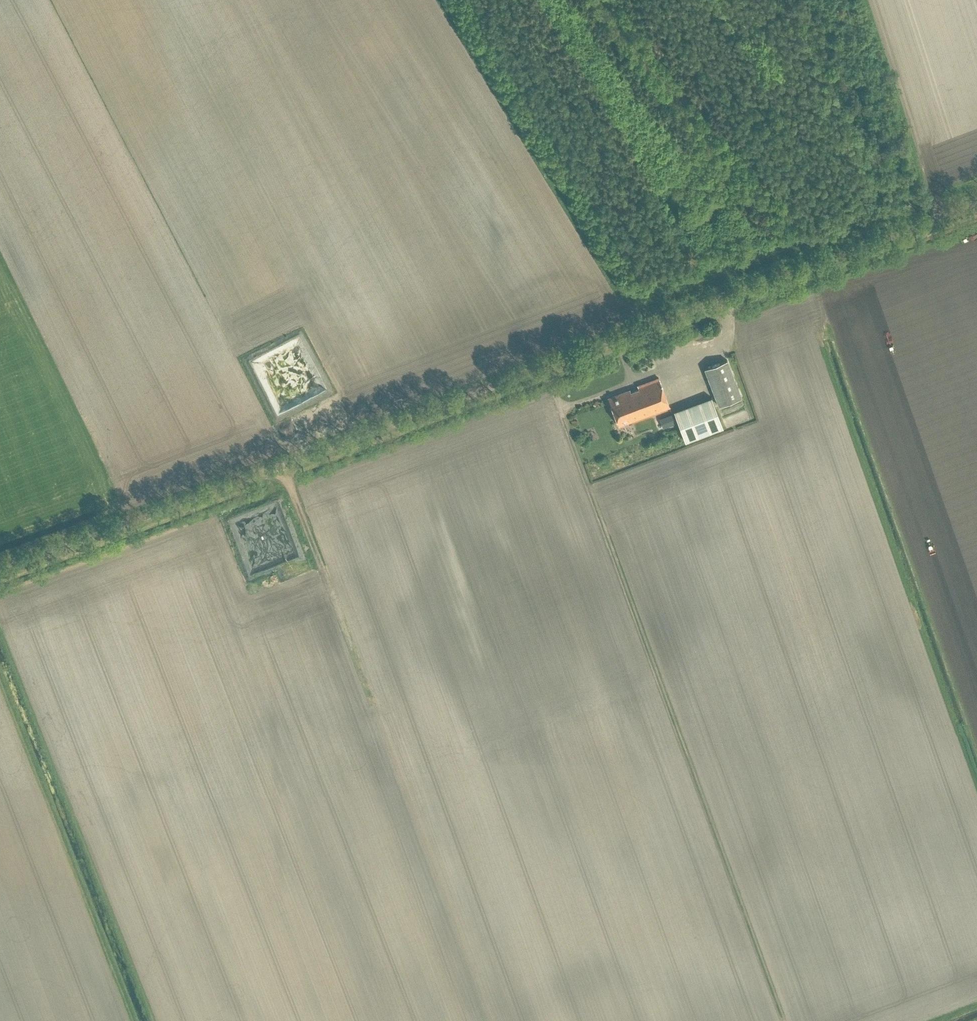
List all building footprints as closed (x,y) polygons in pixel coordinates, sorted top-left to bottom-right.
[(704,368),(718,405),(742,396),(728,359),(704,368)] [(631,390),(609,398),(619,425),(670,407),(659,378),(639,385),(640,389),(632,392),(631,390)] [(684,439),(723,428),(714,397),(675,408),(684,439)] [(663,427),(673,423),(670,414),(659,418),(663,427)]
